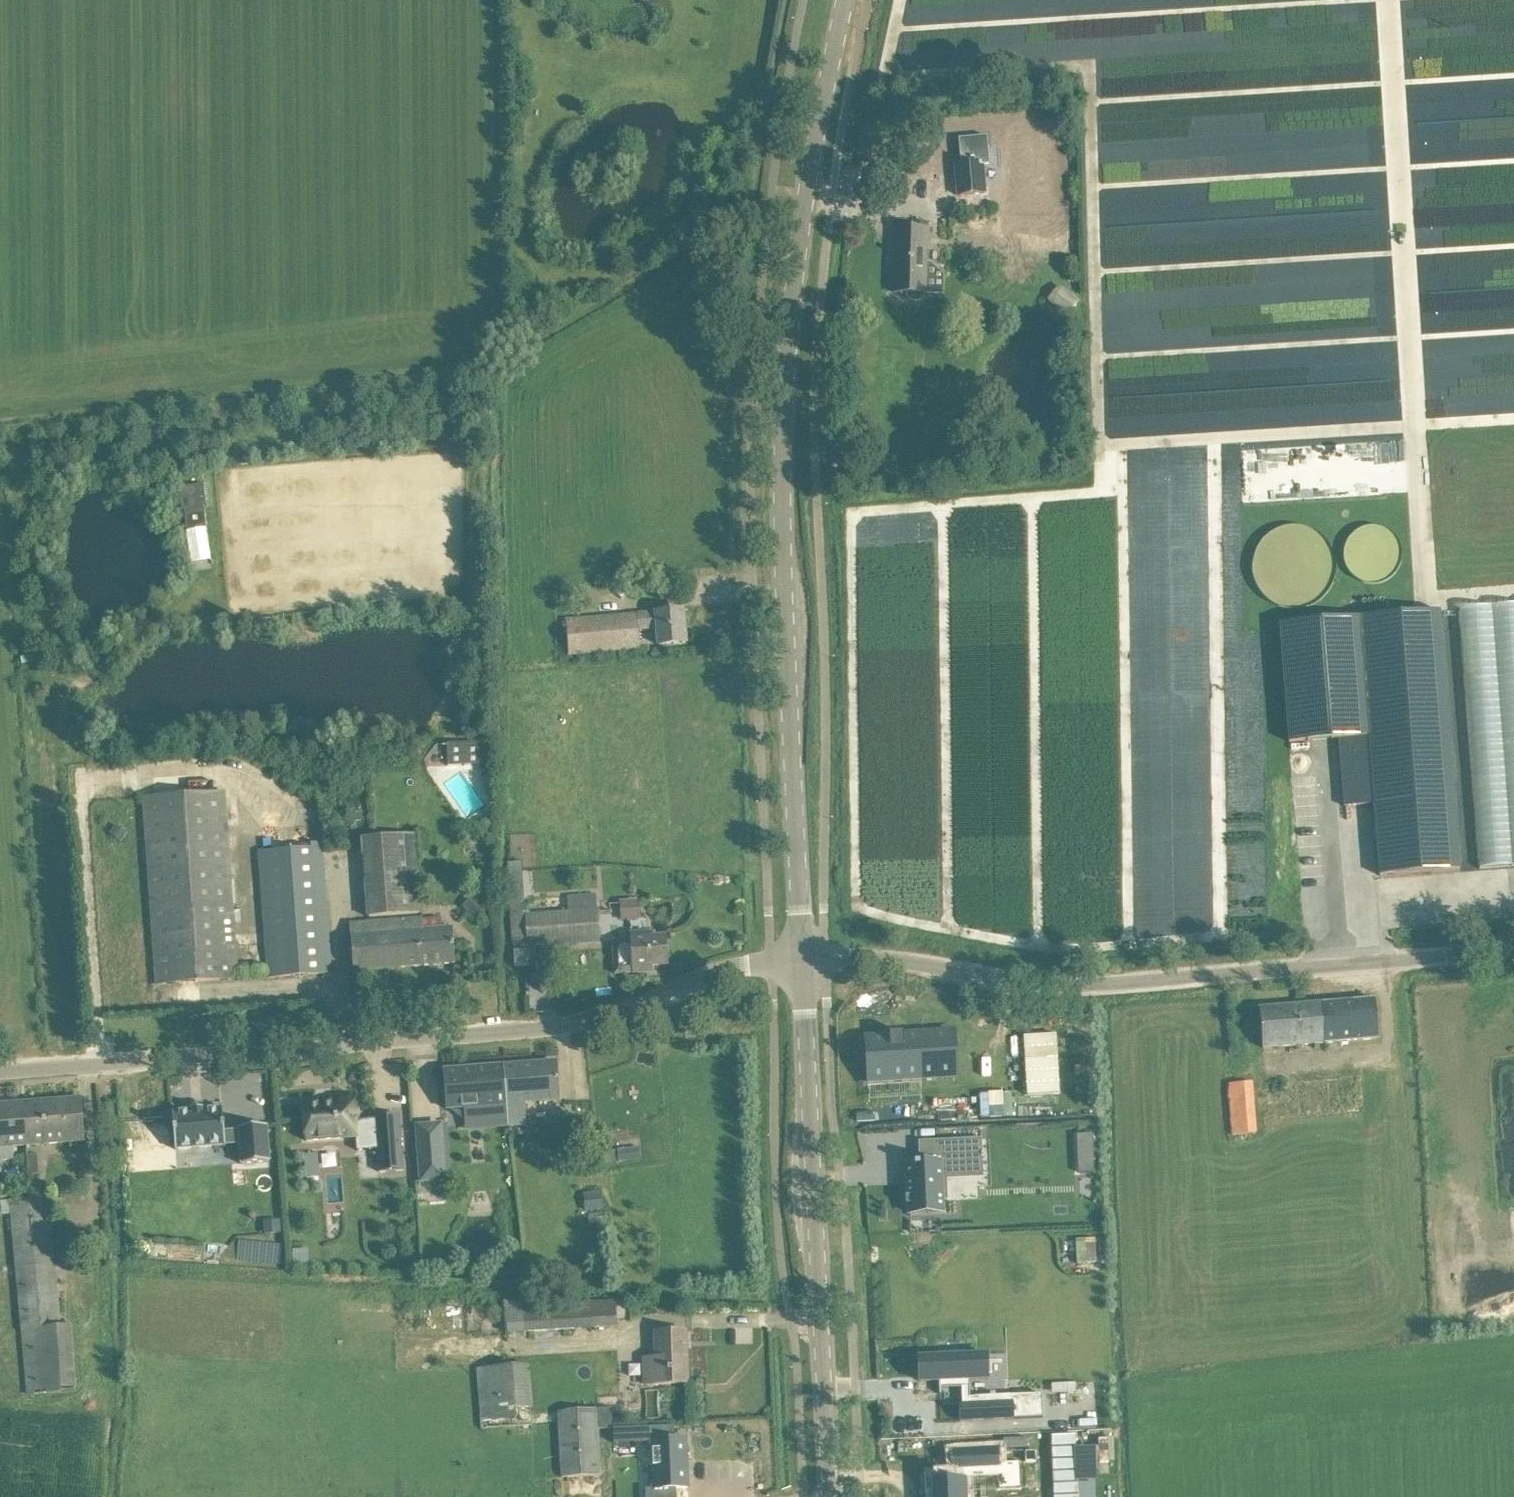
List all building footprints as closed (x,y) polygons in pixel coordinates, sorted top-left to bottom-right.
[(958,165),(959,194),(986,193),(985,164),(958,165)] [(927,229),(914,229),(894,228),(894,244),(896,245),(895,273),(893,273),(892,291),(907,292),(907,296),(909,299),(912,300),(918,301),(920,299),(922,296),(922,293),(925,293),(926,274),(923,274),(924,246),(926,246),(927,229)] [(1058,285),(1046,300),(1066,315),(1078,301),(1058,285)] [(203,483),(181,486),(186,527),(208,524),(203,483)] [(1350,575),(1395,575),(1396,530),(1351,529),(1350,575)] [(1313,566),(1306,569),(1301,557),(1282,564),(1290,584),(1316,573),(1313,566)] [(1458,608),(1479,867),(1513,864),(1513,603),(1458,608)] [(658,645),(666,644),(686,642),(683,610),(566,620),(569,656),(641,650),(640,637),(639,630),(656,628),(657,636),(658,645)] [(1380,875),(1460,869),(1440,610),(1280,623),(1289,742),(1339,738),(1345,806),(1374,804),(1380,875)] [(238,978),(237,958),(226,791),(142,796),(155,964),(156,984),(238,978)] [(364,811),(355,811),(356,822),(365,821),(364,811)] [(115,823),(109,831),(120,840),(126,831),(115,823)] [(363,837),(369,916),(422,913),(416,833),(363,837)] [(331,972),(330,952),(322,841),(310,842),(311,847),(260,851),(268,977),(331,972)] [(475,892),(462,907),(477,920),(490,906),(475,892)] [(528,946),(600,941),(596,892),(524,898),(524,894),(510,895),(514,951),(528,950),(528,946)] [(622,920),(640,919),(640,898),(621,898),(622,920)] [(455,963),(454,943),(453,928),(422,930),(421,916),(350,921),(353,970),(455,963)] [(255,952),(264,952),(263,927),(254,928),(255,952)] [(665,936),(651,937),(651,930),(629,932),(629,939),(613,939),(614,959),(615,973),(651,971),(651,965),(667,964),(665,936)] [(528,950),(514,951),(516,967),(536,965),(535,950),(528,950)] [(1376,1038),(1375,1019),(1373,999),(1259,1008),(1263,1047),(1376,1038)] [(954,1031),(866,1037),(869,1079),(956,1074),(954,1031)] [(559,1098),(558,1081),(556,1061),(443,1070),(446,1108),(494,1105),(496,1126),(509,1125),(526,1123),(524,1101),(559,1098)] [(1231,1134),(1256,1132),(1252,1081),(1227,1083),(1231,1134)] [(357,1150),(377,1148),(375,1123),(369,1123),(357,1124),(356,1118),(359,1118),(357,1096),(330,1098),(330,1102),(323,1102),(303,1104),(306,1140),(356,1136),(357,1150)] [(0,1104),(0,1147),(84,1141),(81,1098),(0,1104)] [(224,1145),(226,1145),(223,1107),(221,1107),(221,1108),(204,1109),(204,1107),(191,1109),(191,1110),(174,1112),(174,1111),(173,1111),(176,1149),(177,1149),(224,1145)] [(399,1114),(375,1116),(375,1123),(377,1148),(379,1171),(403,1170),(399,1114)] [(446,1179),(446,1177),(441,1123),(416,1125),(421,1181),(446,1179)] [(267,1126),(267,1125),(238,1127),(238,1129),(239,1129),(242,1162),(241,1162),(241,1164),(270,1161),(270,1160),(267,1126)] [(1093,1149),(1093,1133),(1077,1134),(1077,1150),(1093,1149)] [(918,1162),(907,1163),(911,1213),(943,1211),(942,1199),(947,1199),(946,1179),(946,1174),(968,1173),(966,1139),(980,1138),(980,1139),(982,1139),(982,1138),(931,1140),(932,1161),(920,1162),(918,1162)] [(639,1145),(617,1148),(618,1160),(641,1158),(639,1145)] [(514,1188),(502,1189),(503,1202),(515,1201),(514,1188)] [(600,1191),(583,1192),(585,1211),(602,1209),(600,1191)] [(49,1198),(12,1200),(18,1276),(28,1392),(48,1390),(43,1329),(60,1327),(49,1198)] [(280,1219),(264,1220),(264,1232),(281,1231),(280,1219)] [(506,1334),(593,1328),(617,1326),(616,1315),(628,1314),(627,1300),(615,1301),(615,1298),(523,1305),(522,1300),(504,1301),(506,1334)] [(643,1384),(668,1383),(688,1383),(686,1331),(656,1332),(657,1357),(642,1357),(643,1384)] [(938,1356),(919,1357),(920,1381),(939,1380),(939,1394),(941,1394),(941,1388),(962,1387),(962,1397),(970,1396),(969,1379),(988,1378),(988,1376),(984,1376),(983,1356),(987,1356),(987,1354),(969,1355),(968,1351),(938,1352),(938,1356)] [(532,1364),(478,1367),(481,1427),(535,1424),(532,1364)] [(962,1403),(959,1403),(959,1421),(1043,1417),(1042,1393),(995,1395),(995,1393),(990,1393),(990,1395),(970,1396),(962,1397),(962,1403)] [(611,1407),(557,1410),(558,1424),(559,1427),(561,1462),(562,1477),(570,1476),(600,1475),(599,1460),(598,1432),(598,1429),(613,1428),(612,1414),(611,1407)] [(652,1437),(674,1436),(673,1428),(613,1430),(613,1444),(652,1442),(652,1437)] [(1051,1435),(1054,1496),(1078,1496),(1078,1482),(1076,1434),(1051,1435)] [(674,1436),(652,1437),(652,1442),(654,1488),(690,1486),(688,1435),(674,1436)] [(974,1494),(973,1473),(995,1472),(995,1478),(1015,1477),(1015,1471),(1020,1471),(1019,1451),(955,1454),(956,1474),(959,1474),(960,1483),(937,1484),(937,1496),(974,1496),(974,1494)]
